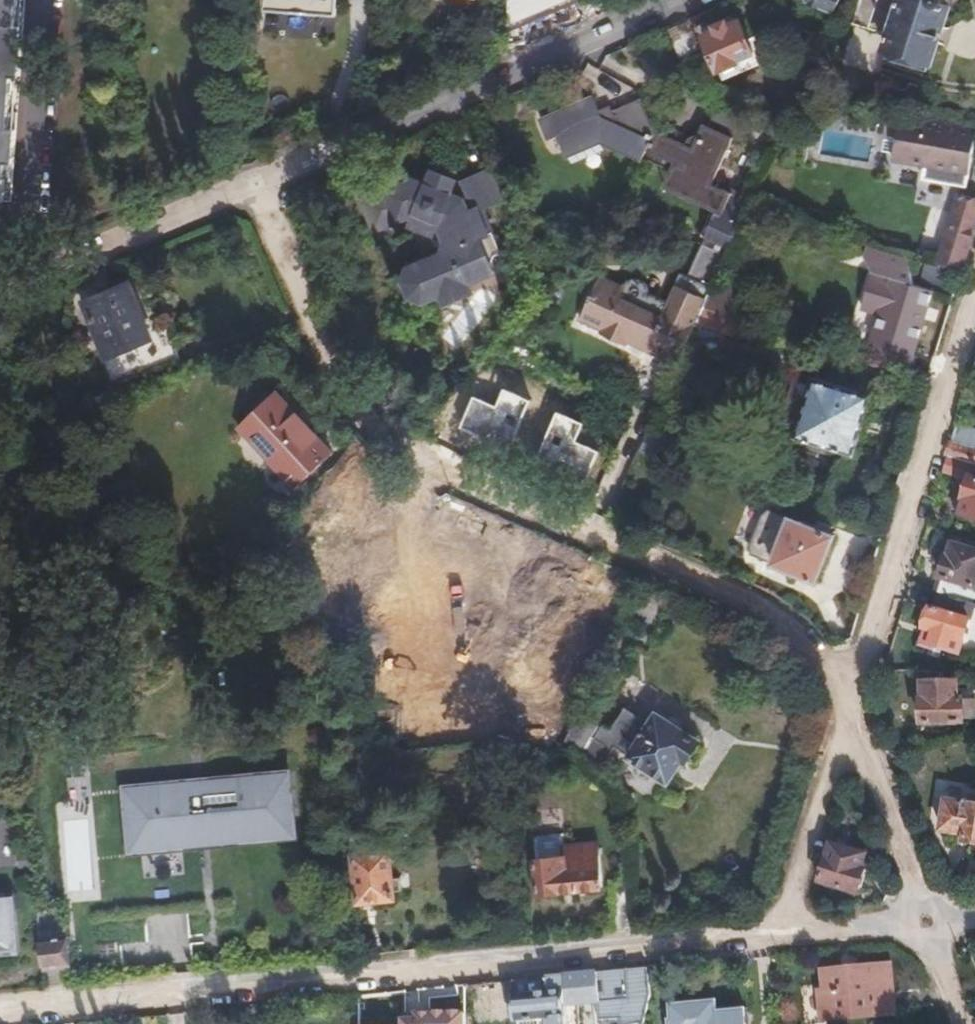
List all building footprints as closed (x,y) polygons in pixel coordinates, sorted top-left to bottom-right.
[(16,0),(0,0),(0,173),(16,0)] [(262,9),(333,15),(334,0),(263,0),(262,9)] [(808,4),(831,17),(839,0),(806,0),(808,4)] [(884,49),(933,62),(949,6),(939,3),(941,1),(942,0),(926,0),(897,0),(884,49)] [(738,12),(716,22),(730,60),(764,46),(750,12),(740,17),(738,12)] [(701,234),(729,247),(751,197),(726,185),(724,188),(710,182),(730,137),(738,140),(752,112),(721,95),(700,132),(699,132),(698,132),(696,132),(695,133),(694,133),(693,133),(692,134),(691,134),(691,135),(689,136),(689,137),(688,137),(688,138),(687,138),(687,139),(686,140),(686,141),(686,142),(685,143),(685,144),(655,130),(641,97),(601,114),(592,94),(537,117),(547,139),(557,135),(566,157),(599,142),(640,161),(641,158),(687,178),(680,195),(712,209),(701,234)] [(970,175),(974,136),(899,124),(893,162),(901,164),(926,168),(933,169),(956,172),(970,175)] [(820,131),(817,155),(866,160),(868,137),(820,131)] [(926,168),(901,164),(899,174),(923,178),(926,168)] [(502,194),(490,168),(461,180),(460,183),(470,208),(465,210),(460,198),(446,192),(426,184),(412,178),(362,199),(375,230),(408,215),(413,224),(430,225),(437,222),(444,239),(439,246),(410,258),(405,270),(412,286),(426,290),(465,273),(463,269),(480,261),(484,251),(498,245),(497,242),(499,239),(495,231),(492,229),(481,203),(502,194)] [(432,169),(426,184),(446,192),(452,178),(432,169)] [(956,172),(933,169),(932,179),(955,183),(956,172)] [(962,267),(974,223),(974,199),(956,193),(937,260),(962,267)] [(713,282),(724,258),(701,247),(684,285),(708,295),(713,282)] [(933,287),(914,281),(872,269),(862,303),(883,309),(869,354),(910,367),(933,287)] [(666,315),(661,312),(650,307),(619,294),(623,286),(599,274),(579,319),(598,327),(595,333),(625,346),(627,341),(663,358),(683,312),(671,306),(666,315)] [(627,283),(623,286),(619,294),(650,307),(651,303),(651,298),(649,293),(647,289),(643,286),(640,284),(635,283),(631,282),(627,283)] [(713,282),(708,295),(704,303),(731,312),(736,313),(743,291),(713,282)] [(125,285),(86,302),(106,349),(145,333),(125,285)] [(690,335),(704,303),(672,289),(661,312),(666,315),(671,306),(683,312),(663,358),(677,364),(690,335)] [(704,303),(690,335),(720,348),(722,343),(721,343),(726,330),(728,330),(730,326),(740,331),(746,316),(736,313),(731,312),(704,303)] [(852,449),(871,390),(839,380),(813,371),(810,379),(795,424),(794,430),(840,445),(852,449)] [(795,424),(810,379),(792,372),(777,418),(795,424)] [(275,390),(244,422),(287,464),(283,469),(300,485),(335,448),(275,390)] [(495,407),(471,397),(458,427),(508,448),(528,402),(502,391),(495,407)] [(582,424),(555,412),(535,456),(584,478),(596,451),(574,441),(582,424)] [(675,434),(651,423),(648,429),(672,440),(675,434)] [(840,445),(794,430),(790,440),(837,455),(840,445)] [(948,454),(974,462),(974,446),(952,439),(948,454)] [(961,508),(974,512),(974,475),(972,474),(961,508)] [(758,552),(780,562),(817,577),(834,528),(796,514),(774,506),(768,512),(757,544),(758,552)] [(974,600),(974,548),(957,542),(953,555),(950,554),(938,589),(974,600)] [(974,602),(974,600),(938,589),(922,640),(960,651),(974,602)] [(925,680),(922,721),(963,722),(965,697),(959,696),(960,681),(925,680)] [(609,723),(579,701),(562,738),(588,763),(604,742),(612,748),(617,740),(633,752),(668,778),(684,758),(695,758),(704,746),(699,737),(663,711),(657,707),(650,717),(625,701),(609,723)] [(299,836),(293,767),(122,783),(129,852),(299,836)] [(940,823),(958,828),(957,834),(974,839),(974,801),(946,795),(940,823)] [(63,821),(73,900),(99,897),(90,818),(63,821)] [(388,822),(352,826),(359,897),(395,893),(388,822)] [(564,852),(534,855),(537,890),(601,885),(597,839),(563,842),(564,852)] [(868,850),(832,839),(820,878),(860,891),(868,867),(863,866),(868,850)] [(20,952),(14,894),(0,895),(0,954),(20,952)] [(45,928),(37,929),(41,965),(65,962),(61,934),(46,935),(45,928)] [(829,993),(825,993),(826,1018),(895,1012),(889,966),(828,972),(829,993)] [(626,969),(573,974),(574,999),(627,994),(626,969)] [(574,999),(573,974),(564,975),(567,1023),(575,1023),(574,999)] [(513,980),(516,1019),(543,1017),(544,1023),(567,1023),(564,975),(513,980)] [(399,1005),(398,991),(382,993),(384,1007),(399,1005)] [(382,993),(367,994),(369,1008),(384,1007),(382,993)] [(668,1018),(669,1023),(748,1023),(746,1006),(692,1010),(691,1016),(668,1018)]
